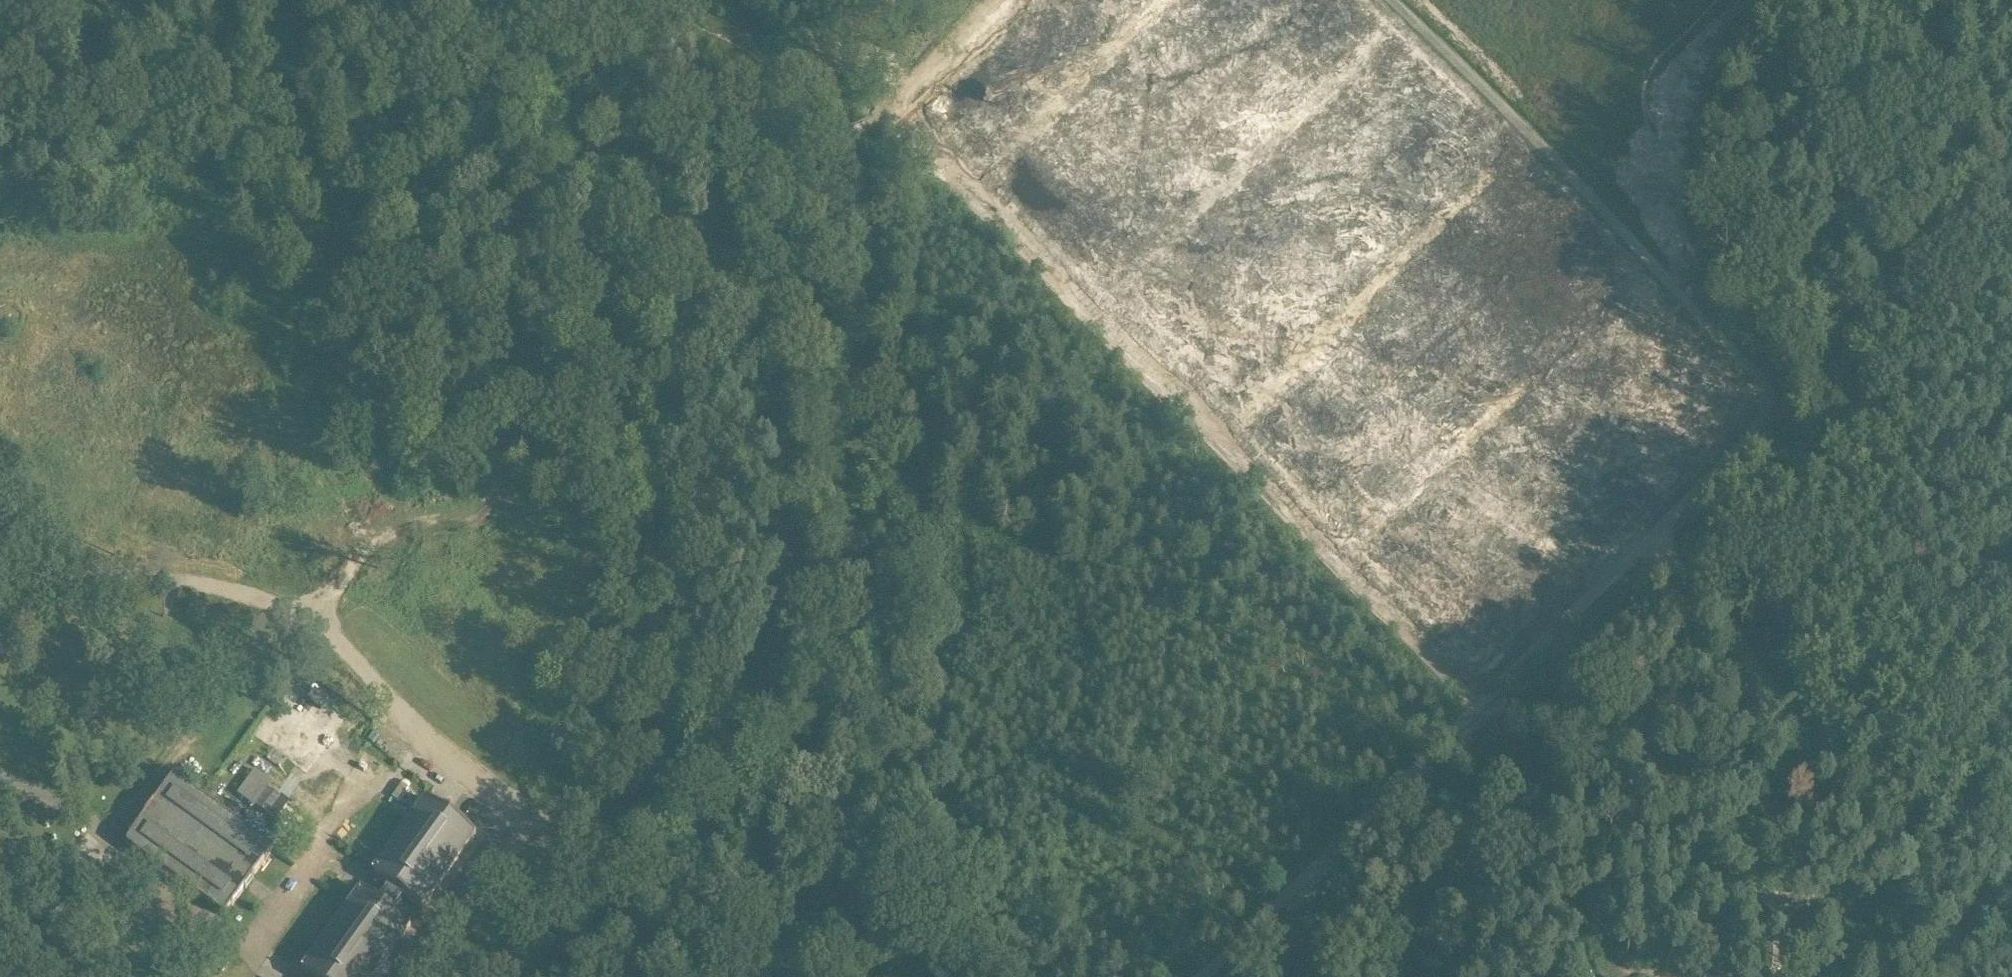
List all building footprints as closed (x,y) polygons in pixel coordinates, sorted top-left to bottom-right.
[(346,784),(365,796),(385,764),(367,752),(346,784)] [(223,917),(272,850),(174,779),(126,846),(223,917)] [(476,837),(459,825),(426,801),(372,875),(422,911),(476,837)] [(380,906),(359,890),(300,972),(307,976),(375,976),(410,927),(380,906)]
